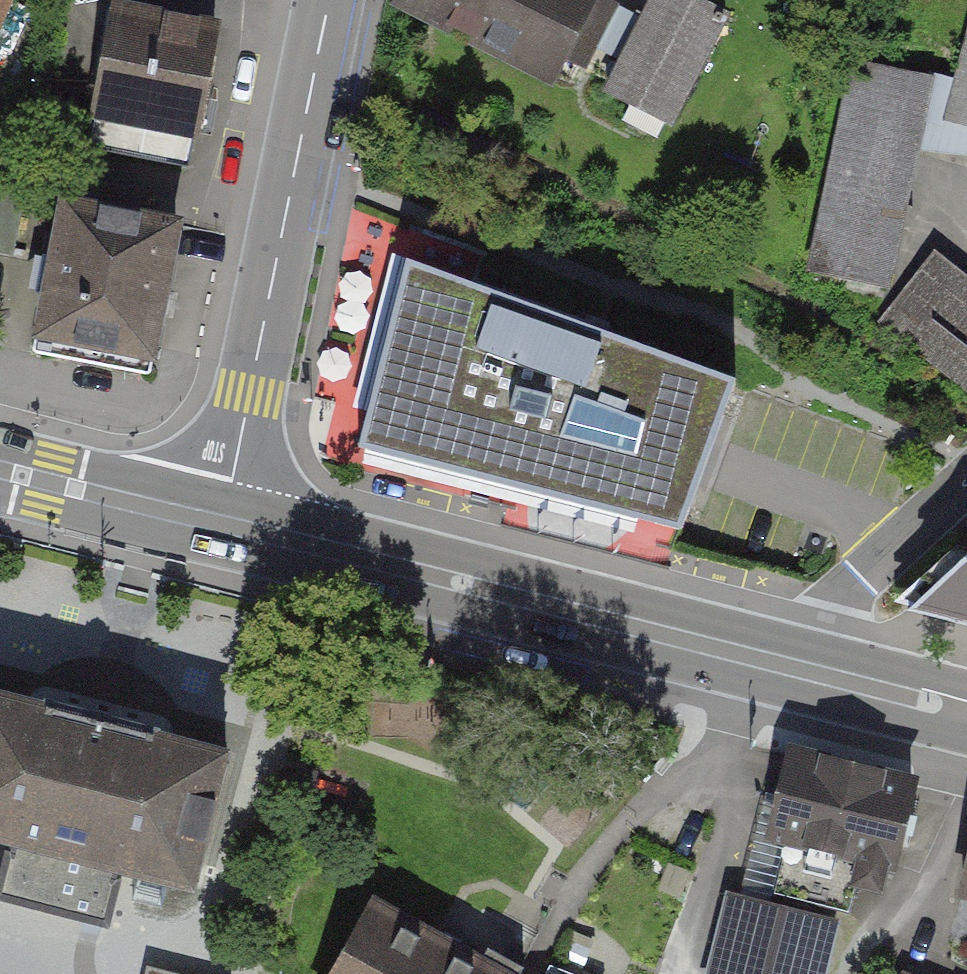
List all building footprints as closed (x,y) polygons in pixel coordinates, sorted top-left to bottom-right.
[(621,0),(389,0),(387,4),(581,96),(625,2),(621,0)] [(618,91),(695,129),(745,26),(691,0),(662,0),(618,91)] [(92,120),(204,144),(228,31),(116,8),(92,120)] [(893,272),(937,62),(847,43),(804,254),(893,272)] [(29,340),(158,368),(189,225),(60,197),(29,340)] [(932,256),(881,326),(966,389),(966,281),(932,256)] [(734,377),(410,264),(378,388),(361,454),(681,533),(734,377)] [(913,605),(966,621),(966,549),(913,605)] [(0,678),(0,834),(10,836),(123,864),(195,882),(231,736),(0,678)] [(889,878),(912,786),(792,756),(770,849),(889,878)] [(123,864),(10,836),(0,876),(0,896),(109,923),(123,864)] [(951,911),(966,915),(966,849),(951,911)] [(523,970),(372,888),(325,973),(521,973),(523,970)] [(728,895),(708,973),(827,973),(840,924),(728,895)] [(148,961),(145,973),(194,973),(148,961)] [(906,964),(902,973),(931,973),(906,964)]
